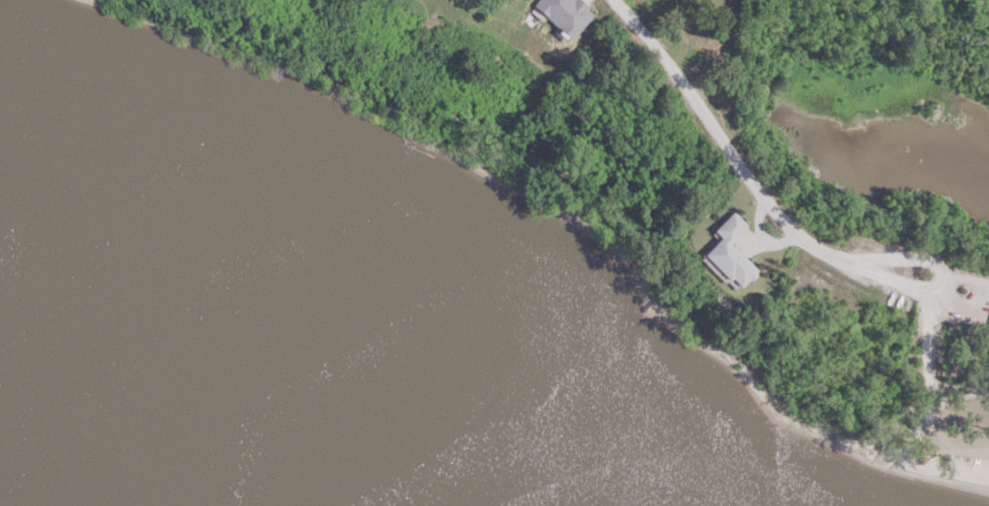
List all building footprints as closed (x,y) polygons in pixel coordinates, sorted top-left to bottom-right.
[(593,13),(579,0),(538,0),(533,6),(569,39),(593,13)] [(701,254),(735,290),(755,272),(728,243),(745,227),(732,212),(712,231),(719,238),(701,254)] [(983,327),(979,350),(988,352),(988,328),(983,327)]
